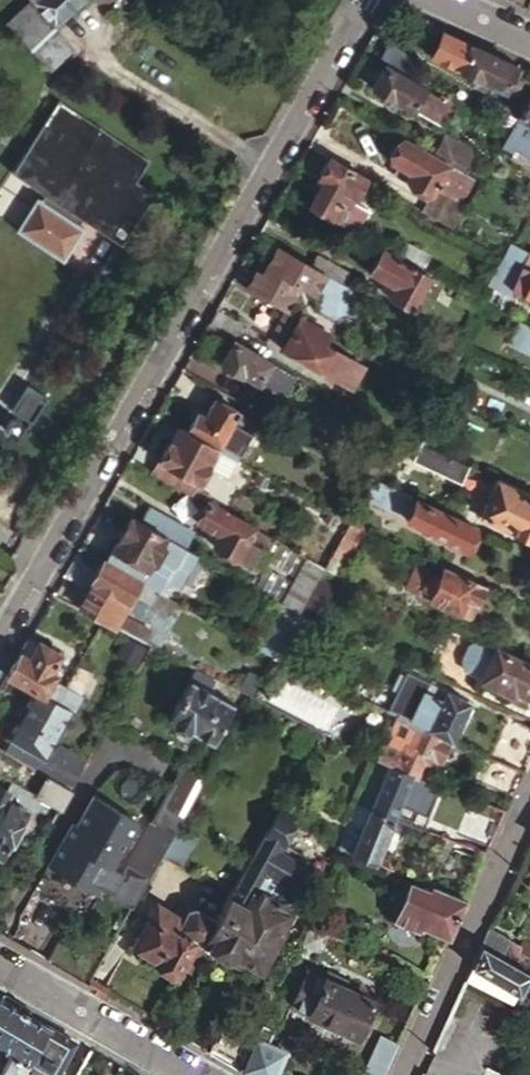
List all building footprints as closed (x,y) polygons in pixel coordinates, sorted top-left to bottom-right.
[(30,1),(53,26),(82,0),(31,0),(30,1)] [(53,26),(30,1),(7,22),(49,67),(71,46),(53,26)] [(390,44),(381,59),(400,70),(408,55),(390,44)] [(521,68),(470,45),(458,69),(504,90),(511,75),(517,77),(521,68)] [(458,103),(437,91),(435,94),(385,65),(372,87),(394,99),(394,98),(413,109),(414,108),(445,126),(458,103)] [(61,258),(83,223),(78,220),(81,215),(120,242),(154,192),(135,179),(149,158),(60,97),(24,148),(9,138),(0,132),(0,219),(61,258)] [(509,133),(527,142),(529,136),(529,97),(509,133)] [(469,150),(444,134),(434,152),(460,167),(469,150)] [(421,210),(451,228),(461,211),(456,208),(472,178),(403,138),(402,140),(399,138),(395,140),(387,153),(389,158),(392,159),(390,161),(411,173),(407,180),(430,194),(421,210)] [(356,173),(309,145),(297,167),(316,178),(317,177),(324,181),(310,205),(309,207),(328,218),(329,217),(344,225),(353,210),(339,202),(356,173)] [(404,242),(397,254),(422,266),(428,255),(404,242)] [(343,285),(311,267),(278,247),(266,266),(314,294),(317,289),(315,300),(333,310),(340,303),(349,288),(343,285)] [(431,277),(382,249),(369,272),(394,286),(388,297),(412,310),(431,277)] [(529,249),(520,265),(529,270),(529,249)] [(94,279),(111,290),(129,264),(112,253),(94,279)] [(318,255),(311,267),(343,285),(350,274),(318,255)] [(500,256),(493,270),(485,283),(508,294),(510,289),(529,298),(529,270),(520,265),(500,256)] [(255,270),(245,288),(285,311),(288,313),(298,295),(255,270)] [(458,292),(451,289),(447,296),(454,299),(458,292)] [(232,339),(241,324),(215,309),(206,324),(232,339)] [(328,336),(288,313),(285,311),(275,328),(289,336),(281,349),(351,389),(364,367),(324,343),(328,336)] [(521,322),(511,345),(529,353),(529,326),(521,322)] [(257,353),(232,339),(218,363),(240,376),(241,373),(266,387),(268,384),(273,386),(284,369),(257,353)] [(460,352),(450,347),(439,366),(449,371),(460,352)] [(264,396),(256,411),(282,426),(291,411),(264,396)] [(196,411),(185,431),(217,449),(238,411),(213,398),(204,416),(196,411)] [(238,411),(217,449),(230,456),(251,418),(238,411)] [(217,449),(185,431),(177,426),(169,441),(168,440),(157,459),(197,482),(207,464),(226,475),(235,459),(230,456),(217,449)] [(469,467),(413,441),(410,449),(414,450),(409,460),(413,461),(413,463),(460,485),(469,467)] [(157,459),(151,470),(190,493),(197,482),(157,459)] [(495,478),(477,518),(529,541),(529,494),(495,478)] [(392,486),(375,479),(369,491),(386,499),(392,486)] [(463,548),(475,524),(392,486),(386,499),(409,509),(405,518),(432,530),(431,533),(463,548)] [(275,541),(205,501),(194,521),(217,534),(211,545),(236,559),(250,535),(254,537),(251,543),(268,553),(275,541)] [(148,508),(140,523),(183,547),(192,532),(148,508)] [(183,547),(140,523),(130,518),(111,552),(105,564),(158,594),(167,579),(180,586),(197,555),(195,554),(183,547)] [(364,530),(351,524),(333,555),(346,561),(364,530)] [(485,584),(429,559),(426,568),(417,564),(406,587),(470,616),(485,584)] [(105,564),(101,562),(92,580),(94,581),(79,607),(102,619),(145,641),(150,633),(121,617),(133,596),(152,607),(158,594),(105,564)] [(325,569),(313,562),(301,584),(303,586),(313,591),(325,569)] [(313,591),(300,613),(316,620),(341,576),(325,569),(313,591)] [(291,607),(300,613),(313,591),(303,586),(291,607)] [(316,620),(300,613),(274,656),(292,664),(316,620)] [(27,635),(4,675),(31,691),(41,697),(54,674),(49,671),(59,653),(27,635)] [(484,641),(482,646),(490,649),(478,677),(500,687),(503,682),(529,694),(529,692),(529,662),(484,641)] [(208,688),(215,676),(194,666),(166,715),(210,740),(232,702),(208,688)] [(421,723),(450,736),(467,699),(430,680),(426,689),(410,682),(402,697),(359,678),(352,692),(384,706),(395,711),(412,718),(421,723)] [(54,704),(41,697),(31,691),(6,736),(12,739),(6,751),(57,779),(70,786),(80,769),(85,760),(53,742),(79,697),(64,688),(54,704)] [(412,718),(395,711),(375,755),(410,774),(414,776),(426,752),(434,757),(441,754),(450,736),(421,723),(412,718)] [(524,769),(529,755),(529,725),(513,717),(495,756),(524,769)] [(0,748),(0,774),(59,806),(69,788),(70,786),(57,779),(6,751),(0,748)] [(513,792),(524,769),(495,756),(486,752),(476,775),(513,792)] [(410,774),(375,755),(354,801),(391,817),(410,774)] [(175,824),(203,776),(183,764),(128,861),(127,862),(147,874),(148,872),(159,853),(175,824)] [(0,786),(0,845),(22,806),(3,795),(6,790),(0,786)] [(134,820),(92,796),(74,826),(71,823),(51,857),(54,868),(85,887),(96,884),(108,890),(107,893),(129,906),(147,874),(127,862),(125,861),(119,871),(108,865),(134,820)] [(292,809),(280,801),(199,940),(223,954),(228,946),(257,962),(279,920),(280,920),(286,908),(286,902),(256,884),(254,883),(264,866),(266,867),(294,818),(289,815),(292,809)] [(391,817),(354,801),(335,846),(372,860),(391,817)] [(489,844),(498,824),(465,808),(455,828),(489,844)] [(194,835),(175,824),(159,853),(178,864),(194,835)] [(434,885),(464,897),(483,857),(452,843),(434,885)] [(54,868),(51,857),(47,864),(32,888),(78,915),(92,891),(96,884),(85,887),(54,868)] [(447,934),(464,897),(434,885),(429,883),(427,889),(407,881),(393,917),(416,927),(418,923),(447,934)] [(176,970),(194,937),(173,926),(179,916),(157,903),(148,918),(146,917),(131,944),(153,956),(156,963),(169,970),(174,969),(176,970)] [(480,943),(529,971),(529,958),(515,949),(517,945),(487,928),(480,943)] [(46,959),(86,982),(101,955),(61,933),(46,959)] [(521,937),(517,945),(515,949),(529,958),(529,942),(521,937)] [(480,943),(470,966),(517,992),(518,989),(529,995),(529,971),(480,943)] [(353,1030),(369,994),(341,981),(344,975),(325,966),(322,972),(305,964),(288,1000),(305,1008),(353,1030)] [(463,980),(529,1012),(529,995),(518,989),(517,992),(470,966),(463,980)] [(91,1049),(0,998),(0,1074),(47,1074),(53,1066),(68,1074),(75,1074),(91,1049)] [(254,1031),(256,1026),(224,1007),(205,1050),(237,1068),(254,1031)] [(237,1068),(250,1074),(269,1074),(281,1046),(254,1031),(237,1068)]
